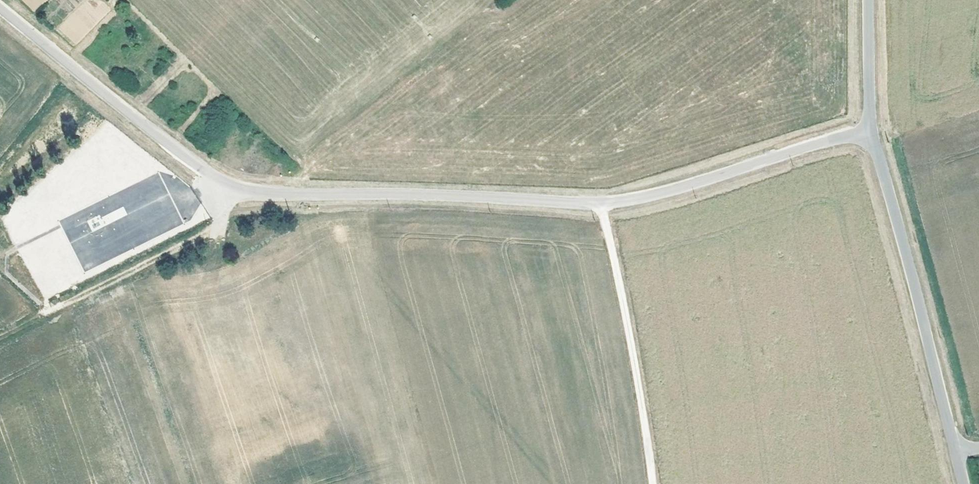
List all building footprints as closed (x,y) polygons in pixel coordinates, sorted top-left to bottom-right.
[(160,174),(59,217),(82,270),(183,227),(160,174)]
